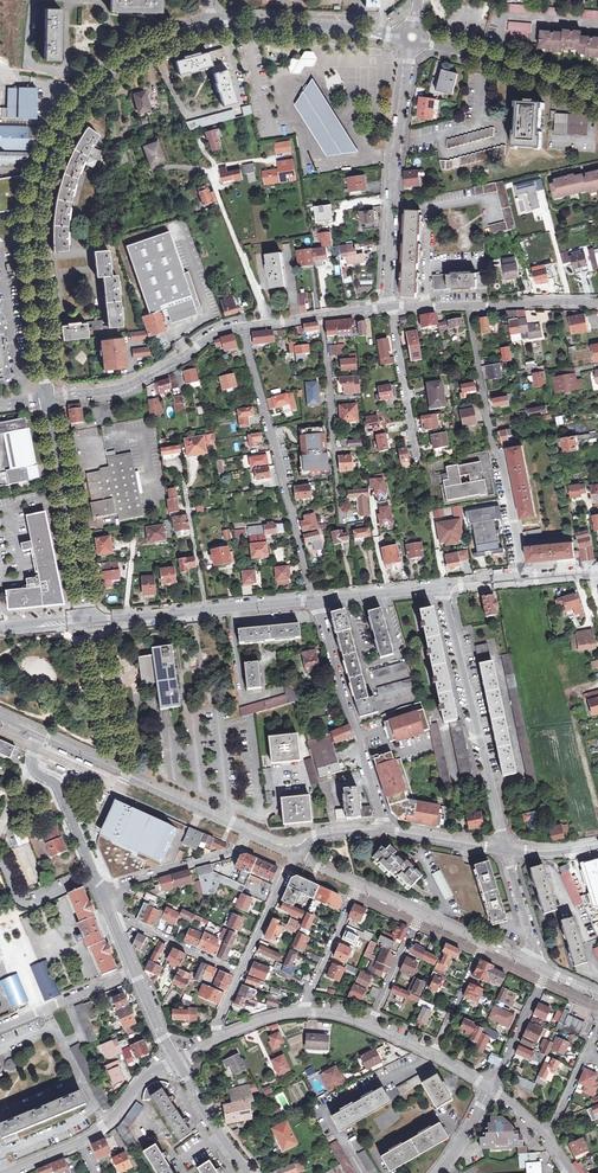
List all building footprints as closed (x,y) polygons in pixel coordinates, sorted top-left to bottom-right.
[(110,11),(162,13),(162,0),(111,0),(110,11)] [(506,2),(505,11),(570,17),(571,8),(506,2)] [(61,9),(46,9),(45,60),(52,61),(60,61),(60,48),(61,22),(61,9)] [(581,18),(597,20),(597,11),(582,9),(581,18)] [(393,11),(388,15),(392,19),(397,15),(393,11)] [(508,21),(507,30),(510,30),(510,39),(528,41),(529,31),(531,32),(532,23),(508,21)] [(540,45),(547,46),(547,50),(553,51),(557,51),(558,49),(562,49),(562,47),(567,47),(567,46),(575,47),(575,48),(580,49),(580,51),(587,52),(586,56),(594,57),(597,57),(597,55),(597,39),(597,41),(594,40),(594,39),(590,39),(590,38),(581,37),(581,32),(577,32),(577,35),(574,34),(575,32),(570,32),(570,31),(564,30),(563,33),(555,32),(555,33),(550,33),(550,34),(546,34),(546,32),(541,31),(540,45)] [(211,65),(225,62),(227,61),(223,48),(208,52),(211,65)] [(286,65),(291,73),(299,73),(304,66),(312,66),(317,59),(312,51),(304,51),(299,58),(291,58),(286,65)] [(198,69),(211,65),(208,52),(194,55),(194,54),(191,55),(189,55),(189,57),(175,61),(179,74),(188,71),(188,73),(198,70),(198,69)] [(225,62),(211,65),(216,82),(215,82),(217,92),(219,91),(223,106),(236,102),(232,88),(234,87),(233,82),(231,83),(225,62)] [(442,70),(438,89),(449,92),(449,93),(453,95),(458,74),(442,70)] [(313,78),(295,105),(326,156),(358,151),(313,78)] [(37,88),(19,88),(16,88),(9,88),(9,107),(3,107),(2,117),(19,117),(19,118),(36,119),(37,88)] [(135,97),(140,113),(150,110),(145,93),(135,97)] [(433,99),(420,98),(417,118),(430,119),(433,99)] [(541,148),(542,136),(540,135),(542,103),(518,101),(515,134),(514,134),(514,146),(541,148)] [(244,115),(252,113),(250,104),(242,107),(244,115)] [(210,125),(216,123),(235,118),(233,109),(186,122),(190,130),(210,125)] [(556,132),(587,134),(588,116),(557,114),(556,132)] [(218,128),(216,123),(210,125),(210,128),(205,129),(206,132),(218,128)] [(29,140),(36,140),(36,127),(29,127),(29,126),(0,125),(0,146),(4,150),(4,152),(0,151),(0,159),(31,160),(31,152),(28,152),(29,140)] [(87,126),(86,128),(84,131),(82,134),(79,139),(77,143),(75,146),(72,152),(70,156),(68,161),(64,170),(61,181),(58,189),(58,191),(56,197),(56,201),(55,205),(54,209),(54,214),(53,225),(52,229),(52,233),(53,238),(53,242),(53,247),(54,251),(68,250),(68,248),(67,242),(68,239),(69,239),(69,235),(67,235),(67,233),(67,231),(68,225),(68,222),(68,219),(69,215),(70,215),(71,211),(69,211),(69,209),(70,207),(72,195),(73,191),(75,192),(75,187),(74,187),(75,184),(78,175),(80,171),(81,168),(82,169),(84,165),(83,164),(83,163),(93,167),(96,161),(100,160),(100,150),(94,148),(92,149),(91,148),(92,147),(93,147),(95,144),(94,143),(99,135),(87,126)] [(444,147),(448,147),(448,146),(453,146),(453,145),(457,145),(457,144),(462,144),(462,143),(466,143),(466,142),(470,142),(470,140),(475,140),(475,139),(480,139),(480,138),(484,138),(484,137),(489,137),(489,136),(493,136),(494,127),(489,126),(489,128),(485,128),(485,129),(480,129),(480,130),(476,130),(476,131),(471,131),(471,132),(467,133),(467,134),(462,134),(462,135),(458,135),(458,136),(453,136),(453,137),(448,137),(448,139),(444,139),(444,147)] [(218,128),(206,132),(205,132),(208,140),(209,140),(212,150),(219,148),(216,137),(222,135),(220,128),(218,128)] [(587,149),(595,149),(595,140),(587,140),(587,149)] [(144,146),(151,164),(164,159),(158,141),(144,146)] [(291,142),(277,144),(278,153),(292,151),(291,142)] [(440,158),(442,167),(451,168),(451,166),(456,167),(456,166),(456,165),(460,165),(460,164),(464,164),(465,163),(469,163),(469,162),(473,162),(473,161),(478,161),(478,159),(482,159),(483,158),(487,158),(487,157),(492,157),(492,156),(496,156),(496,155),(501,155),(501,154),(506,154),(506,145),(502,145),(502,146),(497,146),(497,147),(492,147),(492,149),(488,149),(488,150),(483,150),(483,151),(478,151),(478,152),(474,152),(474,153),(470,153),(470,155),(465,155),(465,156),(461,156),(461,157),(456,157),(456,158),(452,158),(452,159),(440,158)] [(265,171),(266,182),(271,181),(272,183),(283,181),(282,179),(296,176),(293,159),(291,159),(291,160),(280,162),(281,170),(276,170),(276,169),(265,171)] [(256,173),(254,164),(244,166),(245,175),(248,174),(256,173)] [(235,179),(236,182),(243,180),(241,171),(232,172),(232,171),(228,171),(227,168),(220,169),(223,181),(235,179)] [(407,187),(420,185),(419,170),(405,172),(407,187)] [(560,197),(566,196),(565,194),(569,193),(569,195),(582,192),(582,189),(587,188),(587,191),(597,189),(597,190),(597,172),(588,174),(588,178),(585,179),(584,175),(575,177),(575,175),(570,176),(570,177),(565,178),(566,181),(561,182),(561,179),(556,180),(557,184),(553,185),(555,195),(559,194),(560,197)] [(256,173),(248,174),(250,183),(257,182),(256,173)] [(17,209),(18,198),(19,193),(20,190),(21,182),(23,175),(0,179),(0,212),(17,209)] [(345,179),(345,182),(349,182),(351,191),(367,188),(366,176),(345,179)] [(536,179),(513,185),(515,195),(528,191),(533,208),(539,207),(535,190),(539,190),(536,179)] [(472,188),(474,196),(498,192),(505,220),(488,223),(489,232),(516,227),(505,181),(472,188)] [(217,198),(213,190),(209,192),(207,187),(205,188),(204,185),(197,188),(204,204),(217,198)] [(191,190),(183,193),(186,200),(194,197),(191,190)] [(186,200),(183,193),(178,195),(181,203),(186,200)] [(314,207),(317,223),(334,220),(332,204),(314,207)] [(363,230),(377,228),(374,210),(373,211),(373,207),(361,208),(361,213),(360,213),(363,230)] [(403,295),(417,296),(418,286),(420,286),(421,279),(418,278),(420,257),(422,257),(423,249),(420,249),(422,228),(425,228),(425,221),(423,221),(424,210),(409,208),(403,295)] [(331,229),(326,230),(326,232),(319,233),(320,241),(323,241),(324,247),(326,246),(333,246),(331,229)] [(150,313),(143,316),(148,331),(150,335),(168,329),(162,312),(171,308),(177,316),(180,316),(185,316),(190,314),(196,309),(200,305),(189,271),(184,273),(170,231),(126,245),(150,313)] [(357,254),(356,248),(353,248),(353,243),(339,245),(334,246),(335,255),(340,254),(340,250),(342,250),(342,256),(347,255),(348,263),(364,261),(363,253),(357,254)] [(324,247),(313,248),(315,262),(328,261),(326,246),(324,247)] [(595,254),(594,248),(589,249),(594,269),(597,268),(597,264),(595,254)] [(108,327),(123,325),(121,315),(123,315),(122,310),(121,311),(119,290),(120,289),(120,285),(118,285),(117,274),(111,275),(110,265),(112,264),(111,260),(110,260),(108,249),(94,251),(97,277),(102,276),(108,327)] [(312,249),(298,251),(300,265),(314,263),(312,249)] [(560,252),(561,255),(562,259),(565,269),(573,267),(571,256),(569,250),(560,252)] [(283,252),(265,255),(271,289),(288,286),(283,252)] [(576,255),(571,256),(573,267),(573,269),(574,269),(575,270),(588,267),(587,265),(588,265),(585,253),(580,254),(580,252),(575,252),(576,255)] [(507,279),(520,277),(520,275),(522,275),(519,263),(516,263),(515,257),(504,259),(505,266),(504,266),(507,279)] [(328,261),(315,262),(316,270),(331,267),(330,261),(328,261)] [(532,269),(534,276),(529,278),(530,282),(547,278),(547,279),(554,278),(551,264),(532,269)] [(343,283),(351,282),(350,267),(342,268),(343,283)] [(573,269),(573,267),(565,269),(567,277),(575,275),(573,269)] [(445,288),(481,285),(479,269),(472,269),(472,268),(454,270),(454,271),(443,272),(445,288)] [(487,268),(479,269),(481,285),(489,285),(487,268)] [(445,288),(443,272),(433,273),(435,289),(445,288)] [(307,311),(305,301),(309,300),(307,293),(305,293),(305,292),(303,292),(303,293),(299,294),(301,312),(307,311)] [(234,306),(233,301),(231,295),(224,297),(224,299),(223,299),(224,301),(221,302),(225,315),(236,312),(234,306)] [(507,311),(511,335),(529,331),(531,337),(531,338),(543,336),(540,324),(528,326),(525,310),(507,311)] [(487,313),(480,314),(480,312),(477,312),(478,315),(480,315),(483,333),(490,332),(489,326),(492,326),(492,323),(489,324),(487,313)] [(9,376),(0,313),(0,377),(9,376)] [(420,317),(422,328),(438,325),(436,315),(420,317)] [(585,315),(570,317),(573,333),(588,331),(585,315)] [(337,329),(354,327),(353,319),(335,322),(337,329)] [(438,324),(439,330),(439,332),(464,326),(463,319),(457,320),(454,320),(454,321),(438,324)] [(354,321),(355,329),(357,329),(357,333),(359,333),(359,334),(358,334),(358,336),(359,336),(359,337),(366,336),(365,322),(359,323),(359,320),(354,321)] [(88,337),(87,322),(76,324),(76,322),(71,322),(72,324),(61,325),(62,334),(62,339),(88,337)] [(337,329),(335,322),(325,323),(327,341),(330,341),(330,338),(333,338),(333,336),(337,336),(337,329)] [(318,324),(298,326),(299,334),(305,333),(319,331),(318,324)] [(508,324),(503,325),(504,334),(506,336),(507,340),(511,340),(508,324)] [(354,327),(337,329),(337,336),(338,338),(352,337),(352,335),(355,334),(354,327)] [(283,330),(273,331),(274,339),(278,338),(278,340),(282,340),(281,336),(284,336),(283,330)] [(148,331),(132,332),(133,340),(151,338),(150,335),(148,331)] [(274,339),(273,331),(252,333),(254,345),(274,343),(274,339)] [(409,345),(419,343),(417,331),(406,332),(409,345)] [(529,331),(511,335),(512,341),(531,337),(529,331)] [(215,342),(217,346),(217,347),(223,346),(225,352),(237,349),(234,336),(220,339),(215,342)] [(105,354),(107,368),(127,366),(126,356),(124,356),(124,351),(126,351),(124,338),(105,340),(106,349),(103,349),(104,354),(105,354)] [(387,340),(378,342),(381,366),(395,364),(394,358),(388,359),(387,352),(389,352),(388,348),(388,346),(388,342),(387,340)] [(419,343),(409,345),(409,347),(412,362),(422,360),(419,343)] [(308,346),(296,348),(297,357),(305,356),(304,354),(309,353),(308,346)] [(503,354),(504,361),(512,360),(512,358),(514,357),(513,353),(512,353),(512,352),(514,352),(513,346),(502,348),(503,354)] [(151,347),(134,349),(135,358),(152,356),(151,347)] [(357,355),(349,355),(350,361),(341,362),(341,363),(342,372),(357,371),(356,361),(358,361),(357,355)] [(183,367),(187,385),(198,382),(193,360),(183,367)] [(516,360),(502,363),(503,366),(513,364),(514,376),(518,375),(516,360)] [(500,363),(482,366),(482,370),(488,369),(490,380),(502,378),(500,363)] [(536,372),(535,367),(534,364),(527,366),(528,370),(528,373),(536,372)] [(577,381),(574,368),(572,368),(562,370),(563,376),(556,377),(558,388),(564,391),(575,389),(573,382),(577,381)] [(232,372),(225,374),(225,377),(219,379),(222,391),(226,391),(227,393),(232,392),(232,389),(236,388),(232,372)] [(544,372),(534,374),(537,387),(543,386),(542,384),(546,383),(544,372)] [(166,390),(171,389),(179,388),(177,381),(173,373),(169,376),(157,382),(160,392),(166,390)] [(352,378),(340,379),(340,386),(344,389),(344,395),(352,395),(352,393),(354,392),(360,391),(359,380),(353,380),(352,378)] [(454,384),(455,389),(461,387),(462,393),(460,394),(461,400),(471,398),(470,392),(475,391),(473,380),(454,384)] [(155,383),(159,396),(166,393),(166,390),(160,392),(157,382),(155,383)] [(317,382),(306,383),(308,405),(319,404),(317,382)] [(445,406),(441,383),(428,385),(431,408),(445,406)] [(392,399),(391,387),(390,386),(378,388),(379,395),(375,396),(376,402),(383,401),(392,400),(392,399)] [(296,409),(292,393),(282,396),(271,399),(272,404),(274,404),(275,408),(282,406),(284,412),(296,409)] [(513,393),(507,394),(508,397),(493,400),(495,407),(500,406),(507,405),(507,406),(507,407),(510,407),(509,402),(515,401),(513,393)] [(172,398),(175,413),(184,411),(182,396),(172,398)] [(157,397),(152,398),(153,409),(160,407),(158,400),(157,397)] [(69,406),(72,424),(84,422),(81,405),(69,406)] [(341,407),(342,423),(358,421),(357,405),(341,407)] [(550,405),(526,410),(526,414),(527,418),(543,415),(549,413),(549,409),(551,409),(550,405)] [(253,409),(238,411),(241,427),(249,426),(247,417),(254,416),(253,409)] [(473,409),(461,412),(464,427),(476,424),(473,409)] [(425,431),(432,430),(436,429),(434,416),(430,417),(421,418),(421,419),(420,419),(420,423),(422,423),(422,424),(424,424),(425,431)] [(369,432),(382,431),(381,426),(379,426),(377,417),(367,418),(367,422),(365,423),(366,430),(368,430),(369,432)] [(38,479),(40,478),(37,466),(35,467),(26,419),(0,423),(0,487),(38,479)] [(323,429),(300,430),(301,438),(302,445),(303,457),(300,458),(302,476),(329,474),(327,451),(323,451),(322,444),(325,444),(323,429)] [(502,442),(509,441),(508,436),(511,435),(510,429),(498,432),(499,435),(501,435),(502,442)] [(248,435),(251,448),(259,447),(258,441),(261,441),(260,433),(248,435)] [(595,433),(561,439),(563,453),(581,450),(579,439),(596,436),(595,433)] [(434,449),(442,447),(448,446),(446,434),(431,437),(432,444),(433,449),(434,449)] [(376,437),(380,453),(388,450),(385,436),(376,437)] [(198,451),(206,450),(203,437),(185,440),(187,452),(188,456),(198,454),(198,451)] [(336,441),(336,446),(337,446),(337,448),(342,448),(342,446),(348,446),(348,448),(351,447),(361,447),(361,442),(349,442),(349,440),(336,441)] [(526,463),(523,446),(507,449),(510,466),(511,469),(513,480),(514,486),(518,508),(521,519),(536,516),(526,463)] [(180,447),(161,450),(162,457),(182,454),(180,447)] [(399,450),(402,467),(411,465),(410,460),(408,460),(406,449),(399,450)] [(353,472),(352,456),(352,453),(340,454),(340,457),(339,457),(340,466),(338,466),(338,469),(340,469),(340,473),(353,472)] [(115,455),(106,457),(108,469),(87,473),(89,482),(86,482),(87,487),(90,487),(95,517),(117,513),(118,520),(143,515),(132,457),(116,460),(115,455)] [(268,466),(266,456),(249,458),(251,469),(268,466)] [(458,467),(457,466),(446,468),(448,480),(443,481),(447,501),(480,496),(480,497),(487,496),(483,481),(482,481),(481,474),(482,473),(480,463),(458,467)] [(268,467),(256,469),(256,470),(255,470),(257,481),(271,479),(269,468),(268,468),(268,467)] [(383,479),(371,479),(371,488),(376,488),(376,495),(386,495),(385,484),(384,484),(383,479)] [(310,483),(294,485),(296,503),(311,501),(310,493),(312,493),(312,490),(310,491),(310,483)] [(581,484),(571,486),(572,497),(582,496),(582,493),(587,492),(586,484),(581,485),(581,484)] [(189,529),(187,516),(178,517),(178,512),(179,512),(175,490),(174,490),(173,485),(166,486),(167,491),(168,491),(169,500),(168,500),(171,520),(173,520),(175,532),(189,529)] [(348,492),(349,499),(357,498),(359,517),(366,516),(365,497),(367,497),(367,490),(364,491),(348,492)] [(202,505),(195,506),(196,514),(203,513),(202,505)] [(446,526),(437,527),(440,543),(463,539),(460,521),(463,520),(461,505),(453,507),(455,521),(448,522),(449,532),(447,532),(446,526)] [(389,507),(380,509),(381,515),(378,515),(380,527),(393,524),(389,507)] [(499,520),(497,508),(466,513),(468,525),(472,525),(477,554),(499,550),(494,521),(499,520)] [(442,509),(434,510),(436,518),(444,517),(442,509)] [(26,518),(32,542),(36,566),(52,562),(50,559),(54,556),(45,514),(26,518)] [(306,543),(313,542),(315,550),(322,549),(318,530),(322,529),(326,529),(325,524),(317,526),(314,515),(300,518),(306,543)] [(278,534),(277,527),(277,525),(273,525),(273,523),(268,524),(268,526),(249,528),(253,559),(269,557),(267,546),(267,543),(266,535),(278,534)] [(362,526),(357,527),(357,532),(354,532),(356,542),(364,541),(364,538),(370,538),(369,530),(363,531),(362,526)] [(148,529),(150,542),(165,539),(163,527),(148,529)] [(246,538),(245,529),(234,530),(234,539),(246,538)] [(589,530),(577,533),(580,550),(582,561),(594,559),(592,543),(589,530)] [(339,544),(341,544),(341,542),(349,541),(348,534),(345,535),(344,531),(332,534),(334,545),(339,544)] [(420,543),(414,544),(412,535),(406,536),(407,540),(405,541),(408,559),(423,556),(420,543)] [(96,540),(98,556),(113,554),(110,538),(96,540)] [(579,557),(578,550),(574,551),(573,538),(525,543),(528,563),(579,557)] [(32,542),(29,543),(30,547),(31,551),(36,578),(37,580),(39,580),(37,570),(53,566),(52,562),(36,566),(32,542)] [(30,547),(29,543),(28,543),(21,545),(22,552),(31,551),(30,547)] [(387,548),(381,549),(384,565),(400,562),(397,546),(394,547),(393,544),(387,545),(387,548)] [(211,551),(212,556),(210,557),(211,560),(213,560),(214,567),(226,565),(226,562),(231,561),(230,559),(235,558),(234,551),(229,552),(228,547),(211,551)] [(458,553),(446,556),(448,569),(460,566),(459,561),(469,560),(467,551),(458,552),(458,553)] [(50,559),(52,562),(53,566),(57,584),(59,583),(54,556),(50,559)] [(176,558),(176,559),(176,561),(179,560),(181,572),(188,571),(188,569),(196,567),(195,558),(189,559),(188,556),(176,558)] [(103,588),(112,587),(111,580),(120,579),(119,571),(114,572),(114,571),(112,571),(111,563),(102,563),(103,573),(101,573),(103,588)] [(30,589),(22,590),(6,591),(9,611),(64,605),(59,583),(57,584),(53,566),(37,570),(39,580),(37,580),(36,578),(26,580),(27,586),(29,586),(30,589)] [(290,567),(276,568),(277,580),(289,579),(289,575),(289,572),(290,571),(290,567)] [(161,570),(162,585),(176,583),(174,569),(161,570)] [(255,571),(243,572),(244,586),(249,585),(249,584),(256,583),(255,571)] [(143,578),(143,595),(155,595),(155,577),(143,578)] [(566,610),(579,606),(576,594),(557,600),(560,607),(564,605),(566,610)] [(488,623),(498,621),(496,609),(498,609),(496,601),(494,602),(493,597),(482,598),(484,606),(485,606),(486,610),(484,610),(486,617),(487,617),(488,623)] [(579,606),(566,610),(568,616),(573,614),(574,617),(578,615),(578,614),(582,613),(579,606)] [(381,610),(368,613),(380,658),(394,655),(381,610)] [(449,723),(457,721),(433,610),(420,612),(423,624),(421,625),(422,629),(424,629),(429,652),(427,653),(428,657),(430,656),(435,680),(433,680),(433,684),(436,684),(440,706),(438,706),(439,712),(442,711),(444,723),(449,723)] [(331,615),(336,633),(349,629),(344,611),(331,615)] [(238,630),(240,643),(301,638),(299,625),(238,630)] [(362,674),(349,629),(336,633),(355,702),(368,699),(362,674)] [(577,635),(580,650),(580,651),(595,648),(594,643),(592,634),(591,634),(590,631),(577,633),(577,635)] [(580,650),(577,635),(574,635),(569,636),(572,651),(580,650)] [(476,647),(480,665),(491,663),(487,644),(476,647)] [(172,646),(152,649),(153,656),(139,658),(140,666),(141,673),(142,685),(157,683),(161,709),(165,709),(170,708),(181,706),(172,646)] [(315,650),(303,653),(307,673),(320,670),(315,650)] [(536,781),(510,655),(502,656),(528,783),(536,781)] [(409,668),(407,661),(373,671),(375,678),(409,668)] [(259,663),(245,664),(248,690),(261,689),(259,663)] [(491,663),(480,665),(503,777),(515,774),(492,663),(491,663)] [(378,696),(374,697),(375,702),(383,699),(385,702),(416,693),(412,678),(377,688),(378,692),(377,692),(378,696)] [(296,702),(298,702),(294,685),(292,685),(292,682),(284,684),(286,695),(240,708),(241,717),(256,713),(287,703),(296,702)] [(597,714),(597,691),(583,695),(585,701),(588,700),(592,715),(597,714)] [(368,699),(355,702),(359,718),(378,713),(375,702),(374,697),(368,699)] [(406,707),(381,716),(389,742),(430,729),(429,725),(428,725),(427,726),(420,702),(406,707)] [(450,785),(438,723),(431,724),(430,717),(434,717),(432,707),(423,709),(428,725),(429,725),(430,729),(435,754),(441,786),(450,785)] [(460,720),(457,721),(449,723),(460,775),(471,773),(460,720)] [(332,733),(335,742),(336,743),(354,736),(349,726),(332,733)] [(308,742),(310,749),(311,749),(314,757),(320,777),(326,776),(327,779),(332,777),(331,774),(347,770),(344,762),(339,763),(333,743),(335,742),(332,733),(308,742)] [(270,738),(272,764),(286,763),(300,761),(298,735),(270,738)] [(0,740),(0,754),(10,759),(12,754),(15,747),(0,740)] [(390,753),(373,758),(381,784),(390,812),(393,815),(398,820),(439,827),(440,822),(448,821),(446,807),(414,801),(403,767),(400,759),(393,761),(390,753)] [(329,821),(340,820),(339,809),(335,809),(327,780),(327,779),(326,776),(320,777),(314,757),(304,761),(308,772),(312,786),(319,784),(329,821)] [(263,769),(265,791),(274,790),(272,768),(263,769)] [(339,809),(340,820),(355,818),(371,817),(372,811),(370,806),(360,807),(358,788),(343,790),(345,809),(339,809)] [(281,799),(284,825),(298,824),(312,822),(309,796),(281,799)] [(114,879),(115,879),(161,867),(175,863),(176,858),(180,850),(183,843),(189,828),(127,799),(125,805),(117,801),(115,806),(105,829),(103,828),(97,841),(97,847),(109,874),(112,879),(114,879)] [(45,806),(29,813),(30,815),(27,816),(30,821),(32,821),(33,823),(49,815),(45,806)] [(466,815),(469,830),(485,826),(484,821),(482,821),(480,812),(466,815)] [(523,815),(525,821),(529,821),(530,830),(541,827),(537,812),(523,815)] [(549,826),(552,841),(563,838),(561,826),(555,827),(554,825),(549,826)] [(52,856),(67,851),(61,838),(56,827),(43,832),(48,843),(47,843),(52,856)] [(203,834),(189,828),(183,843),(197,849),(198,846),(200,841),(203,834)] [(24,829),(14,834),(19,846),(29,842),(24,829)] [(226,845),(203,834),(200,841),(203,842),(203,844),(207,846),(207,844),(220,850),(225,848),(226,845)] [(410,889),(423,875),(416,869),(415,870),(413,867),(414,866),(407,859),(405,862),(399,856),(397,858),(395,855),(397,853),(391,846),(383,854),(380,851),(374,858),(392,876),(394,873),(410,889)] [(185,853),(180,850),(176,858),(181,861),(185,853)] [(196,869),(200,881),(196,882),(199,894),(203,893),(214,898),(220,883),(242,892),(248,880),(259,884),(261,880),(250,875),(252,872),(272,881),(278,869),(271,866),(246,855),(243,856),(240,856),(235,868),(240,870),(238,874),(240,875),(236,882),(214,872),(213,873),(210,865),(196,869)] [(593,908),(597,909),(597,857),(580,862),(593,908)] [(488,861),(471,866),(488,920),(492,922),(495,921),(507,918),(505,914),(488,861)] [(583,903),(580,897),(569,870),(566,864),(559,867),(562,874),(561,874),(575,907),(583,903)] [(530,869),(544,914),(557,909),(543,865),(530,869)] [(182,873),(172,876),(160,879),(161,884),(155,886),(158,897),(148,892),(144,899),(156,904),(159,898),(167,901),(164,890),(193,883),(190,870),(182,873)] [(454,896),(441,870),(434,874),(447,899),(454,896)] [(281,901),(293,907),(300,893),(313,900),(307,913),(316,917),(318,913),(315,911),(319,902),(337,910),(340,903),(337,895),(303,879),(299,878),(290,881),(281,901)] [(265,882),(262,887),(270,890),(272,885),(265,882)] [(83,887),(68,894),(80,923),(78,924),(88,948),(91,947),(103,976),(117,970),(111,955),(114,953),(110,944),(107,945),(93,912),(96,911),(92,902),(89,903),(83,887)] [(242,894),(236,907),(247,912),(253,899),(242,894)] [(137,920),(147,924),(153,926),(157,929),(163,917),(166,918),(169,912),(174,914),(171,919),(177,922),(176,923),(180,925),(183,918),(193,923),(195,916),(168,904),(165,912),(159,910),(158,911),(150,907),(150,906),(144,903),(137,920)] [(284,903),(281,909),(304,920),(307,914),(284,903)] [(360,922),(364,914),(366,910),(354,904),(347,919),(350,921),(351,918),(354,919),(360,922)] [(221,938),(225,941),(230,931),(231,932),(225,944),(231,947),(237,935),(237,934),(244,920),(233,915),(226,929),(225,929),(221,938)] [(306,935),(312,921),(314,918),(308,915),(300,932),(306,935)] [(561,921),(575,966),(588,962),(583,944),(575,917),(561,921)] [(281,935),(284,929),(278,926),(280,922),(274,919),(269,931),(265,938),(274,942),(276,939),(280,941),(283,935),(281,935)] [(286,925),(285,928),(298,934),(302,925),(290,920),(287,925),(286,925)] [(315,922),(312,921),(306,935),(308,936),(315,922)] [(407,927),(403,925),(400,930),(397,928),(396,930),(394,930),(391,936),(383,932),(381,936),(394,942),(396,938),(402,942),(408,929),(407,927)] [(380,970),(383,972),(387,974),(393,962),(395,957),(390,955),(392,951),(383,947),(376,962),(375,962),(377,958),(371,955),(376,944),(370,941),(373,935),(364,931),(363,934),(358,932),(358,931),(347,926),(344,931),(370,942),(363,957),(372,961),(368,971),(378,975),(380,970)] [(212,937),(215,932),(207,928),(205,932),(206,933),(199,948),(207,951),(216,956),(220,948),(216,946),(219,940),(212,937)] [(197,932),(190,929),(184,941),(186,942),(195,946),(196,947),(203,933),(201,932),(200,934),(197,932)] [(309,938),(299,934),(292,951),(298,954),(303,942),(305,943),(306,942),(307,943),(309,938)] [(133,946),(140,950),(139,952),(143,954),(146,948),(142,946),(146,938),(139,935),(133,946)] [(305,943),(303,942),(298,954),(302,955),(310,938),(309,938),(307,943),(306,942),(305,943)] [(261,940),(259,945),(267,949),(269,945),(261,940)] [(430,942),(425,953),(430,955),(435,945),(430,942)] [(160,943),(144,972),(146,974),(155,982),(155,984),(159,976),(158,976),(162,968),(159,967),(161,962),(158,960),(166,945),(160,943)] [(339,945),(334,957),(346,963),(351,951),(339,945)] [(430,955),(425,953),(423,952),(424,949),(414,945),(413,947),(412,946),(409,953),(434,965),(437,959),(430,955)] [(429,989),(436,992),(442,980),(445,981),(446,977),(442,975),(444,972),(451,956),(457,958),(460,951),(445,945),(430,978),(434,980),(429,989)] [(218,956),(217,958),(225,962),(231,949),(224,946),(219,957),(218,956)] [(261,947),(258,952),(278,962),(281,956),(261,947)] [(272,972),(279,975),(279,976),(286,980),(289,976),(288,975),(293,965),(295,966),(299,956),(291,952),(284,967),(276,963),(272,972)] [(320,958),(309,952),(306,958),(318,963),(320,958)] [(171,955),(168,960),(180,967),(183,961),(171,955)] [(417,963),(406,958),(406,959),(400,971),(411,976),(417,963)] [(477,1003),(480,996),(482,993),(488,978),(501,984),(505,975),(498,971),(499,969),(492,966),(487,963),(481,960),(473,976),(482,981),(481,984),(479,988),(471,984),(470,983),(468,988),(464,997),(477,1003)] [(327,976),(338,982),(345,968),(356,974),(358,969),(346,964),(345,967),(333,962),(327,976)] [(46,999),(59,994),(46,963),(40,965),(33,968),(45,995),(46,999)] [(254,963),(250,975),(265,981),(270,969),(254,963)] [(183,1008),(189,1008),(190,1001),(192,997),(189,996),(194,985),(197,986),(198,984),(204,987),(200,996),(219,1004),(224,993),(201,983),(203,979),(211,983),(217,970),(216,970),(203,964),(196,981),(192,979),(188,986),(189,987),(186,994),(185,994),(184,995),(179,1008),(183,1008)] [(190,975),(185,973),(180,970),(173,983),(185,989),(192,976),(190,975)] [(356,984),(366,989),(372,976),(362,971),(356,984)] [(457,971),(455,976),(464,980),(466,975),(457,971)] [(220,972),(214,985),(225,990),(229,983),(231,976),(220,972)] [(312,976),(305,973),(301,981),(305,983),(306,983),(310,980),(312,976)] [(8,980),(3,982),(10,1000),(13,1006),(27,1000),(17,976),(8,980)] [(249,978),(247,983),(258,988),(260,982),(249,978)] [(414,978),(408,991),(418,996),(424,983),(414,978)] [(442,980),(436,992),(439,994),(445,981),(442,980)] [(366,990),(354,985),(348,997),(360,1002),(366,990)] [(254,1001),(255,996),(257,991),(243,986),(242,987),(235,1004),(242,1007),(244,1003),(262,1009),(267,1006),(275,1008),(277,1002),(275,1001),(283,996),(279,995),(281,991),(272,988),(268,998),(258,995),(257,997),(256,1002),(254,1001)] [(397,994),(407,999),(410,993),(394,986),(391,992),(397,994)] [(373,987),(368,996),(376,999),(380,990),(373,987)] [(503,988),(497,1001),(511,1008),(513,1003),(511,1002),(515,994),(503,988)] [(113,998),(118,1010),(109,1013),(111,1017),(118,1014),(124,1029),(136,1024),(124,994),(113,998)] [(404,1004),(407,999),(397,994),(394,1000),(404,1004)] [(27,1000),(13,1006),(16,1012),(30,1006),(27,1000)] [(420,1000),(418,1005),(423,1008),(417,1020),(429,1026),(432,1021),(428,1019),(434,1006),(420,1000)] [(99,1040),(91,1021),(98,1018),(91,1002),(84,1004),(83,1003),(75,1006),(91,1044),(99,1040)] [(548,1013),(549,1009),(539,1004),(534,1014),(549,1022),(552,1015),(548,1013)] [(493,1008),(488,1018),(508,1027),(514,1016),(493,1006),(493,1008)] [(197,1022),(197,1008),(189,1008),(183,1008),(181,1008),(181,1010),(174,1010),(173,1019),(189,1020),(189,1022),(197,1022)] [(553,1020),(558,1022),(562,1011),(557,1009),(553,1020)] [(565,1009),(558,1023),(564,1026),(561,1031),(579,1038),(585,1025),(568,1017),(570,1012),(565,1009)] [(539,1036),(542,1028),(545,1023),(532,1017),(531,1020),(521,1042),(531,1046),(533,1042),(536,1043),(539,1036)] [(465,1018),(460,1028),(466,1031),(465,1032),(471,1035),(470,1039),(471,1040),(477,1043),(481,1033),(483,1030),(472,1025),(474,1022),(465,1018)] [(270,1032),(278,1028),(276,1023),(268,1026),(270,1032)] [(483,1052),(489,1037),(495,1040),(498,1034),(484,1027),(483,1030),(481,1033),(481,1034),(475,1048),(483,1052)] [(547,1030),(542,1028),(539,1036),(543,1038),(547,1030)] [(278,1031),(268,1037),(269,1041),(268,1042),(272,1051),(280,1047),(279,1045),(284,1043),(278,1031)] [(327,1049),(328,1037),(308,1035),(307,1047),(327,1049)] [(568,1043),(556,1037),(553,1043),(550,1042),(544,1039),(541,1046),(543,1047),(541,1053),(534,1050),(533,1053),(525,1049),(526,1046),(520,1044),(516,1053),(530,1059),(531,1058),(543,1064),(538,1075),(541,1077),(550,1081),(557,1066),(562,1069),(565,1064),(547,1056),(550,1049),(563,1055),(568,1043)] [(477,1043),(471,1040),(468,1045),(474,1048),(477,1043)] [(122,1050),(119,1043),(114,1045),(113,1041),(102,1046),(107,1059),(123,1052),(123,1053),(133,1050),(136,1056),(137,1059),(148,1054),(144,1042),(122,1050)] [(79,1043),(71,1048),(101,1107),(104,1111),(111,1107),(81,1048),(82,1048),(79,1043)] [(133,1050),(123,1053),(125,1058),(126,1060),(136,1056),(133,1050)] [(380,1062),(374,1050),(360,1057),(366,1069),(380,1062)] [(224,1061),(227,1067),(229,1066),(233,1074),(249,1066),(245,1059),(241,1061),(238,1054),(224,1061)] [(498,1067),(502,1058),(490,1054),(487,1062),(498,1067)] [(278,1077),(291,1070),(283,1055),(270,1061),(278,1077)] [(17,1068),(17,1066),(17,1064),(16,1062),(15,1060),(12,1060),(10,1059),(7,1061),(5,1064),(5,1067),(6,1069),(8,1071),(11,1072),(13,1072),(16,1070),(17,1068)] [(116,1068),(114,1063),(104,1067),(106,1072),(108,1072),(114,1084),(124,1080),(119,1067),(116,1068)] [(334,1065),(322,1071),(330,1088),(342,1082),(334,1065)] [(437,1075),(432,1066),(396,1087),(401,1095),(424,1083),(437,1075)] [(307,1076),(315,1073),(312,1067),(304,1070),(307,1076)] [(585,1070),(579,1083),(586,1086),(584,1090),(589,1092),(591,1088),(594,1090),(597,1083),(594,1081),(597,1075),(585,1070)] [(437,1075),(424,1083),(438,1107),(451,1100),(449,1095),(451,1094),(443,1082),(442,1083),(440,1080),(437,1075)] [(531,1093),(535,1084),(534,1083),(517,1075),(513,1084),(531,1093)] [(152,1098),(164,1091),(163,1090),(165,1089),(166,1090),(169,1083),(161,1082),(147,1087),(144,1093),(143,1099),(144,1100),(150,1100),(150,1099),(152,1098)] [(256,1084),(230,1090),(234,1102),(245,1100),(253,1098),(251,1093),(258,1091),(256,1084)] [(269,1085),(262,1089),(266,1097),(273,1093),(269,1085)] [(382,1088),(373,1093),(373,1091),(367,1094),(361,1098),(361,1099),(353,1104),(352,1103),(347,1106),(340,1109),(341,1111),(332,1116),(340,1130),(350,1124),(390,1102),(382,1088)] [(182,1119),(171,1102),(164,1091),(152,1098),(180,1141),(191,1133),(185,1124),(182,1119)] [(81,1092),(70,1097),(68,1094),(63,1097),(64,1099),(42,1108),(41,1105),(35,1108),(37,1110),(15,1119),(14,1116),(8,1119),(9,1122),(0,1125),(0,1131),(3,1139),(86,1105),(81,1092)] [(245,1100),(234,1102),(234,1103),(224,1106),(227,1123),(250,1119),(245,1100)] [(136,1102),(118,1126),(117,1127),(131,1150),(138,1146),(128,1129),(144,1107),(136,1102)] [(589,1116),(593,1114),(596,1119),(597,1119),(597,1106),(587,1111),(589,1116)] [(280,1109),(269,1114),(272,1121),(283,1116),(280,1109)] [(522,1146),(521,1136),(516,1136),(516,1132),(511,1132),(511,1127),(507,1127),(507,1123),(502,1118),(493,1118),(493,1123),(490,1123),(490,1128),(488,1128),(488,1131),(488,1133),(485,1133),(485,1136),(485,1138),(482,1138),(483,1148),(483,1147),(517,1146),(522,1146)] [(273,1128),(283,1150),(297,1143),(287,1122),(273,1128)] [(381,1157),(389,1170),(395,1167),(447,1137),(439,1123),(431,1127),(430,1126),(418,1133),(419,1134),(401,1145),(400,1143),(388,1150),(389,1152),(381,1157)] [(124,1153),(125,1153),(129,1151),(115,1128),(107,1134),(109,1139),(113,1136),(119,1149),(111,1153),(104,1139),(93,1145),(101,1164),(110,1159),(109,1156),(123,1150),(124,1153)] [(240,1133),(236,1135),(237,1137),(242,1143),(246,1140),(242,1135),(246,1133),(244,1130),(240,1133)] [(582,1139),(570,1144),(575,1158),(588,1153),(582,1139)] [(329,1146),(339,1164),(332,1168),(335,1172),(355,1172),(337,1140),(329,1145),(329,1146)] [(164,1158),(161,1154),(156,1145),(144,1152),(157,1172),(173,1172),(164,1158)] [(356,1154),(368,1172),(379,1172),(368,1154),(365,1149),(356,1154)] [(132,1167),(125,1153),(124,1153),(113,1158),(120,1172),(132,1167)] [(526,1153),(518,1154),(518,1157),(519,1168),(526,1168),(527,1172),(541,1172),(540,1163),(536,1163),(535,1153),(526,1153)] [(67,1161),(66,1158),(36,1171),(38,1172),(48,1172),(54,1171),(54,1172),(53,1172),(70,1172),(65,1161),(67,1161)] [(215,1170),(210,1161),(198,1169),(201,1172),(218,1172),(215,1170)] [(301,1161),(293,1164),(296,1172),(304,1170),(301,1161)] [(293,1164),(284,1167),(287,1172),(295,1172),(296,1172),(293,1164)] [(577,1172),(583,1172),(577,1164),(573,1167),(577,1172)]
